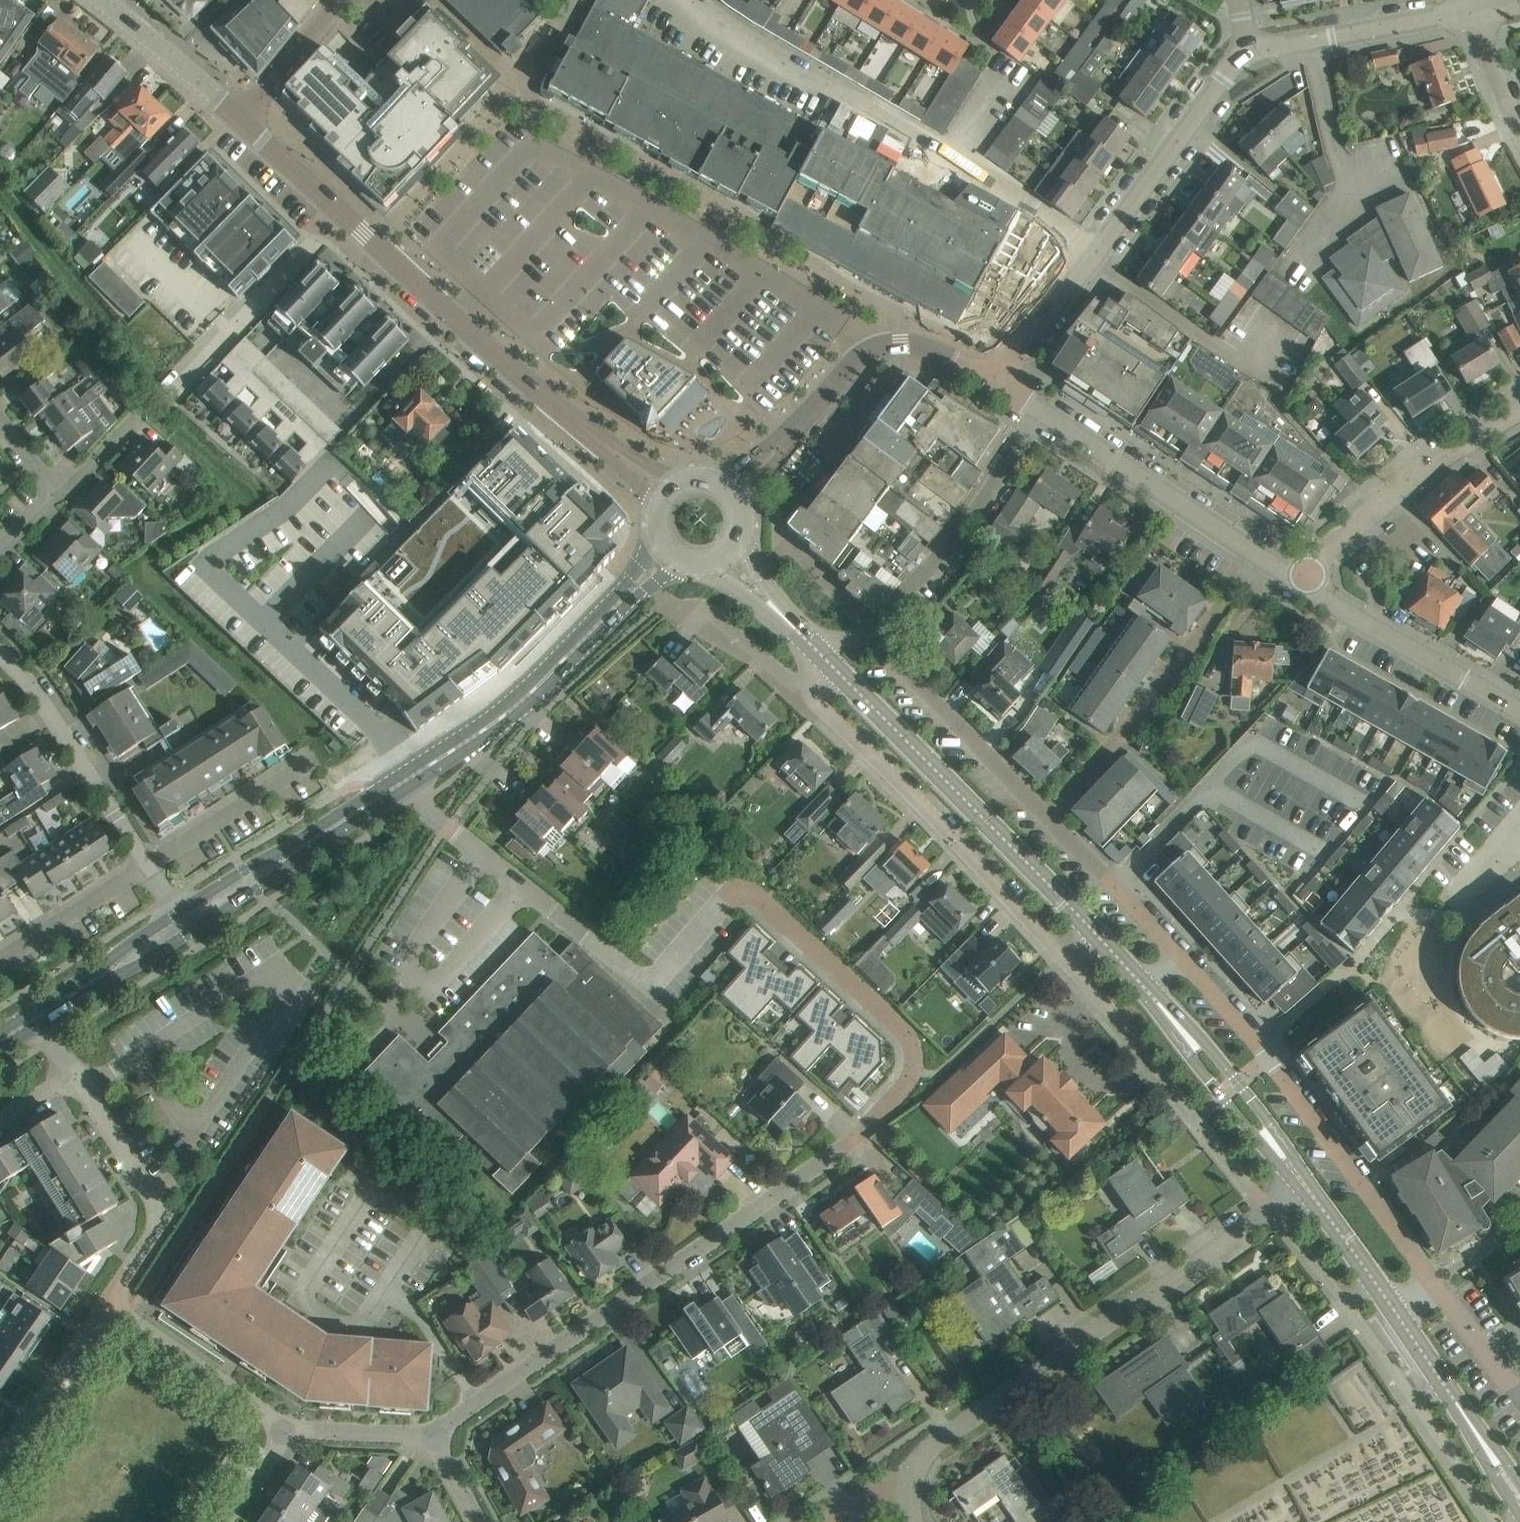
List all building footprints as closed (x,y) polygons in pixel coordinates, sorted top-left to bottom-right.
[(0,65),(35,17),(24,8),(24,7),(23,7),(19,12),(7,3),(9,0),(0,0),(0,65)] [(189,20),(192,17),(203,6),(208,0),(168,0),(189,20)] [(218,6),(220,8),(217,10),(224,18),(227,16),(228,17),(213,30),(248,67),(257,77),(265,68),(298,28),(312,12),(311,11),(316,5),(320,0),(225,0),(218,6)] [(493,47),(502,56),(541,14),(533,7),(539,0),(444,0),(493,47)] [(1050,235),(1017,211),(1006,231),(633,28),(648,0),(599,0),(593,7),(566,56),(560,53),(541,88),(541,89),(541,91),(541,92),(541,94),(541,95),(542,96),(543,97),(544,98),(545,99),(546,99),(547,100),(548,100),(550,100),(551,99),(553,99),(554,98),(555,97),(604,123),(602,126),(659,157),(658,160),(736,202),(737,199),(777,220),(789,199),(852,233),(845,247),(844,248),(852,277),(856,275),(859,277),(861,273),(956,325),(981,317),(1000,327),(1060,252),(1050,235)] [(728,7),(741,16),(747,5),(740,0),(733,0),(728,7)] [(741,16),(753,24),(764,6),(755,0),(750,0),(747,5),(741,16)] [(839,5),(861,19),(873,0),(842,0),(839,5)] [(890,0),(873,0),(861,19),(883,33),(900,6),(890,0)] [(1024,1),(1050,20),(1064,0),(1025,0),(1024,1)] [(1118,6),(1110,0),(1108,0),(1093,20),(1103,26),(1118,6)] [(1125,9),(1132,15),(1135,16),(1147,0),(1132,0),(1125,9)] [(1050,20),(1024,1),(1009,22),(1034,40),(1050,20)] [(905,46),(922,20),(900,6),(883,33),(905,46)] [(1110,29),(1118,35),(1132,15),(1125,9),(1110,29)] [(286,90),(282,94),(313,124),(308,128),(340,158),(336,163),(383,208),(435,153),(451,137),(444,131),(453,122),(451,119),(491,77),(465,52),(470,47),(465,42),(432,11),(402,43),(363,84),(324,47),(285,89),(286,90)] [(1170,11),(1164,20),(1173,27),(1167,34),(1164,39),(1189,57),(1204,36),(1179,18),(1170,11)] [(31,78),(20,91),(28,98),(38,85),(79,35),(59,19),(47,35),(39,44),(39,52),(22,72),(31,78)] [(1078,40),(1088,46),(1103,26),(1093,20),(1093,19),(1089,25),(1078,40)] [(944,33),(922,20),(905,46),(927,60),(944,33)] [(993,43),(1018,62),(1034,40),(1009,22),(993,43)] [(780,26),(774,36),(786,43),(792,33),(780,26)] [(1095,49),(1103,55),(1118,35),(1110,29),(1095,49)] [(786,43),(798,50),(804,40),(792,33),(786,43)] [(944,33),(927,60),(950,74),(953,70),(959,60),(967,48),(944,33)] [(79,35),(38,85),(63,104),(83,79),(78,75),(98,51),(79,35)] [(1149,58),(1174,77),(1189,57),(1164,39),(1149,58)] [(1080,70),(1094,51),(1088,47),(1088,46),(1078,40),(1063,61),(1078,72),(1080,70)] [(1398,63),(1395,49),(1370,55),(1373,69),(1398,63)] [(1124,71),(1160,97),(1174,77),(1149,58),(1139,50),(1124,71)] [(824,51),(818,62),(830,69),(837,58),(824,51)] [(1433,109),(1435,109),(1454,102),(1439,57),(1410,66),(1417,86),(1424,83),(1433,109)] [(62,106),(56,113),(74,128),(79,121),(100,97),(104,100),(113,90),(126,75),(106,58),(93,73),(64,107),(62,106)] [(849,65),(837,58),(830,69),(842,76),(849,65)] [(975,84),(981,73),(959,60),(953,70),(975,84)] [(1063,61),(1054,74),(1064,81),(1065,79),(1070,83),(1073,79),(1078,72),(1063,61)] [(969,94),(975,84),(953,70),(950,74),(946,80),(969,94)] [(1078,72),(1073,79),(1093,95),(1100,85),(1088,76),(1080,70),(1078,72)] [(1120,99),(1128,106),(1145,117),(1160,97),(1124,71),(1118,79),(1129,87),(1120,99)] [(869,77),(862,88),(875,95),(881,85),(869,77)] [(1062,95),(1058,91),(1042,79),(1034,89),(1055,104),(1062,95)] [(1070,83),(1066,89),(1086,104),(1093,95),(1073,79),(1070,83)] [(940,90),(962,104),(969,94),(946,80),(940,90)] [(881,85),(875,95),(887,102),(894,92),(881,85)] [(116,128),(104,140),(111,147),(155,102),(139,87),(125,101),(117,109),(118,111),(108,121),(116,128)] [(1055,104),(1034,89),(1027,98),(1048,114),(1055,104)] [(956,114),(962,104),(940,90),(933,100),(956,114)] [(1048,114),(1027,98),(1020,108),(1041,123),(1048,114)] [(927,110),(949,124),(956,114),(933,100),(927,110)] [(125,161),(100,187),(111,197),(148,160),(137,150),(147,140),(148,140),(157,132),(170,117),(155,102),(111,147),(118,154),(125,161)] [(920,121),(926,111),(915,103),(908,114),(920,121)] [(1301,127),(1294,120),(1280,106),(1259,125),(1280,147),(1301,127)] [(1041,123),(1020,108),(1013,118),(1034,133),(1041,123)] [(927,110),(926,111),(920,121),(943,135),(949,124),(927,110)] [(1098,114),(1083,134),(1090,140),(1115,158),(1130,138),(1114,126),(1105,119),(1098,114)] [(1034,133),(1013,118),(1006,127),(1027,143),(1034,133)] [(1280,147),(1259,125),(1238,145),(1259,167),(1268,177),(1289,157),(1280,147)] [(1027,143),(1006,127),(999,137),(1020,152),(1027,143)] [(182,129),(140,170),(157,187),(158,186),(162,191),(179,174),(175,170),(199,146),(182,129)] [(1063,151),(1100,178),(1115,158),(1090,140),(1078,131),(1063,151)] [(1453,131),(1426,136),(1406,140),(1409,156),(1428,152),(1456,146),(1453,131)] [(1020,152),(999,137),(992,146),(1013,162),(1020,152)] [(992,146),(985,156),(1006,171),(1013,162),(992,146)] [(1049,171),(1085,198),(1100,178),(1063,151),(1049,171)] [(1476,151),(1462,157),(1468,170),(1458,175),(1478,217),(1503,205),(1483,163),(1482,163),(1476,151)] [(214,161),(207,154),(158,205),(245,291),(256,280),(258,282),(271,269),(269,267),(293,242),(295,244),(296,242),(294,240),(292,241),(277,226),(278,224),(259,205),(257,206),(225,174),(226,173),(214,161)] [(1334,182),(1322,157),(1311,162),(1322,188),(1334,182)] [(1227,207),(1235,213),(1237,214),(1244,205),(1234,197),(1244,183),(1220,166),(1203,189),(1227,207)] [(49,167),(24,193),(46,214),(71,188),(49,167)] [(1034,192),(1070,219),(1085,198),(1049,171),(1034,192)] [(1210,229),(1218,235),(1235,213),(1227,207),(1203,189),(1186,212),(1210,229)] [(1306,220),(1314,209),(1290,190),(1282,200),(1306,220)] [(1406,292),(1383,261),(1396,255),(1409,283),(1442,267),(1409,194),(1376,209),(1380,217),(1346,240),(1348,242),(1327,256),(1336,269),(1322,279),(1357,327),(1406,292)] [(1306,220),(1282,200),(1274,210),(1291,223),(1285,232),(1291,238),(1306,220)] [(1186,212),(1170,234),(1194,252),(1201,257),(1218,235),(1210,229),(1186,212)] [(1194,252),(1170,234),(1153,257),(1177,275),(1194,252)] [(91,240),(78,252),(90,265),(103,253),(91,240)] [(1264,268),(1274,255),(1274,254),(1262,245),(1251,259),(1264,268)] [(1153,257),(1136,280),(1160,298),(1177,275),(1153,257)] [(1264,268),(1251,259),(1235,282),(1247,291),(1264,268)] [(363,389),(369,383),(408,342),(399,334),(400,332),(401,331),(401,330),(402,328),(402,326),(402,325),(401,324),(401,322),(400,320),(398,319),(396,318),(393,317),(391,317),(389,317),(387,318),(385,319),(381,323),(372,315),(376,311),(367,303),(368,302),(369,301),(369,300),(369,299),(370,297),(370,295),(369,294),(369,293),(368,291),(367,289),(365,288),(364,287),(363,287),(360,286),(359,286),(358,286),(355,287),(354,288),(353,289),(345,297),(336,288),(338,286),(329,278),(331,277),(331,275),(332,275),(332,273),(332,272),(332,270),(332,268),(331,266),(330,265),(329,264),(328,263),(325,262),(323,261),(321,261),(319,262),(316,263),(315,264),(310,269),(309,269),(305,273),(306,274),(274,308),(279,313),(268,324),(286,341),(302,324),(316,337),(298,355),(313,369),(327,354),(363,389)] [(104,262),(96,270),(102,276),(110,268),(104,262)] [(1500,291),(1501,291),(1507,303),(1518,298),(1519,297),(1519,267),(1508,273),(1505,267),(1489,274),(1486,267),(1466,276),(1470,284),(1473,291),(1487,283),(1492,295),(1500,291)] [(110,268),(102,276),(108,282),(116,274),(110,268)] [(96,270),(89,278),(94,284),(102,276),(96,270)] [(1470,284),(1466,276),(1464,271),(1443,284),(1448,292),(1459,290),(1470,284)] [(1330,317),(1269,272),(1251,295),(1272,311),(1272,310),(1292,325),(1315,342),(1324,325),(1330,317)] [(116,274),(108,282),(114,287),(122,279),(116,274)] [(102,276),(94,284),(100,289),(108,282),(102,276)] [(2,312),(1,311),(10,305),(22,295),(9,278),(0,286),(0,313),(2,312)] [(122,279),(114,287),(120,293),(128,285),(122,279)] [(108,282),(100,289),(106,295),(114,287),(108,282)] [(1247,291),(1235,282),(1218,305),(1230,314),(1247,291)] [(128,285),(120,293),(126,299),(133,291),(128,285)] [(114,287),(106,295),(112,301),(120,293),(114,287)] [(133,291),(126,299),(131,304),(139,297),(133,291)] [(120,293),(112,301),(118,306),(126,299),(120,293)] [(1067,377),(1063,384),(1124,424),(1132,413),(1133,413),(1133,414),(1138,418),(1190,340),(1126,296),(1115,310),(1107,304),(1103,309),(1094,302),(1051,354),(1059,360),(1053,368),(1067,377)] [(139,297),(131,304),(137,310),(145,302),(139,297)] [(126,299),(118,306),(124,312),(131,304),(126,299)] [(11,319),(0,327),(0,337),(4,341),(0,344),(0,374),(2,377),(34,352),(23,337),(44,321),(31,303),(11,319)] [(1468,335),(1444,349),(1452,360),(1455,366),(1466,383),(1497,364),(1478,332),(1487,326),(1473,303),(1455,314),(1468,335)] [(131,304),(124,312),(129,318),(137,310),(131,304)] [(1218,305),(1208,318),(1220,327),(1230,314),(1218,305)] [(1519,346),(1519,340),(1512,328),(1499,336),(1509,353),(1519,346)] [(245,338),(231,352),(252,372),(264,359),(265,359),(266,358),(245,338)] [(1296,538),(1309,519),(1314,522),(1335,490),(1339,493),(1346,483),(1329,472),(1331,469),(1268,401),(1272,395),(1190,340),(1138,418),(1133,414),(1133,413),(1132,413),(1124,424),(1296,538)] [(1395,392),(1400,401),(1411,417),(1444,396),(1424,367),(1436,359),(1423,340),(1403,353),(1418,377),(1395,392)] [(657,420),(695,379),(626,341),(594,375),(640,418),(638,419),(646,432),(659,424),(657,420)] [(237,397),(247,387),(257,376),(252,372),(231,352),(221,363),(235,377),(226,386),(212,373),(195,391),(220,415),(237,397)] [(1333,366),(1354,392),(1369,380),(1349,353),(1333,366)] [(50,376),(57,371),(49,361),(42,366),(50,376)] [(237,397),(220,415),(244,438),(261,420),(271,410),(281,399),(257,376),(247,387),(259,399),(249,409),(237,397)] [(35,386),(19,398),(34,418),(39,414),(60,397),(46,378),(35,386)] [(876,423),(922,458),(965,399),(934,380),(925,391),(912,382),(908,380),(902,388),(901,388),(900,390),(898,392),(876,422),(876,423)] [(60,397),(39,414),(53,432),(88,406),(91,403),(96,399),(90,391),(85,395),(79,400),(71,389),(71,388),(63,394),(60,397)] [(1360,392),(1349,402),(1343,395),(1332,406),(1338,412),(1349,425),(1336,437),(1356,459),(1381,436),(1375,430),(1386,420),(1360,392)] [(406,395),(395,407),(402,413),(395,421),(383,433),(396,446),(409,432),(424,447),(431,440),(437,446),(448,434),(442,428),(448,421),(433,406),(434,405),(421,393),(413,401),(406,395)] [(285,443),(294,433),(305,422),(281,399),(271,410),(283,422),(273,431),(261,420),(244,438),(268,461),(285,443)] [(968,493),(1006,436),(996,430),(1001,421),(965,399),(922,458),(968,493)] [(88,406),(53,432),(68,451),(74,446),(82,457),(107,431),(104,428),(96,417),(88,406)] [(317,457),(328,445),(323,439),(305,422),(294,433),(306,444),(298,454),(285,443),(268,461),(275,467),(292,483),(317,457)] [(862,440),(863,441),(908,475),(922,458),(876,423),(864,440),(863,439),(862,440)] [(577,488),(517,429),(416,533),(319,631),(395,705),(416,733),(498,671),(499,673),(619,552),(607,541),(628,519),(604,496),(595,505),(588,499),(589,497),(589,493),(589,491),(585,488),(583,487),(579,487),(577,488)] [(183,458),(180,455),(165,441),(157,450),(146,440),(140,446),(133,446),(128,451),(131,455),(121,466),(141,485),(149,493),(166,475),(183,458)] [(894,493),(908,475),(863,441),(861,444),(861,445),(850,459),(849,458),(848,459),(894,493)] [(894,493),(848,459),(848,458),(834,477),(879,511),(894,493)] [(968,493),(922,458),(908,475),(956,511),(968,493)] [(1063,519),(1069,511),(1080,494),(1045,471),(1030,494),(1019,487),(1001,514),(1000,514),(988,532),(1015,550),(1028,532),(1023,529),(1040,504),(1063,519)] [(1479,471),(1466,483),(1483,501),(1496,488),(1479,471)] [(1455,472),(1416,509),(1469,564),(1471,563),(1487,581),(1510,559),(1493,542),(1498,537),(1488,527),(1479,534),(1482,537),(1480,538),(1463,521),(1483,501),(1466,483),(1455,472)] [(908,475),(894,493),(941,529),(956,511),(908,475)] [(865,529),(879,511),(834,477),(821,495),(820,495),(865,529)] [(146,506),(138,499),(124,485),(115,494),(103,481),(80,505),(78,504),(73,509),(95,530),(106,519),(135,518),(146,506)] [(941,529),(894,493),(879,511),(921,543),(924,540),(928,544),(941,529)] [(865,529),(820,495),(807,513),(851,547),(865,529)] [(1082,533),(1074,544),(1082,549),(1094,557),(1093,559),(1103,566),(1110,565),(1129,535),(1111,523),(1115,517),(1103,510),(1099,507),(1093,517),(1082,533)] [(847,581),(851,583),(845,591),(876,615),(900,584),(895,580),(851,547),(807,513),(799,510),(796,514),(786,527),(792,533),(813,549),(811,553),(838,574),(838,575),(838,576),(838,577),(838,578),(838,579),(838,580),(840,581),(840,582),(841,582),(842,583),(844,583),(845,582),(846,582),(847,581)] [(865,529),(910,563),(924,549),(920,545),(921,543),(879,511),(865,529)] [(147,522),(146,536),(163,536),(163,523),(147,522)] [(910,563),(865,529),(851,547),(895,580),(896,579),(894,578),(897,575),(899,576),(910,563)] [(34,556),(37,560),(47,569),(51,565),(70,583),(102,550),(85,534),(76,544),(64,532),(58,538),(55,534),(34,556)] [(1519,548),(1516,545),(1509,552),(1519,562),(1519,561),(1519,548)] [(1057,547),(1033,582),(1047,592),(1070,556),(1057,547)] [(1157,571),(1148,583),(1141,578),(1136,585),(1143,590),(1137,598),(1173,624),(1170,629),(1182,637),(1207,601),(1165,571),(1159,567),(1157,571)] [(1442,629),(1452,612),(1466,588),(1431,567),(1424,577),(1412,570),(1406,580),(1416,586),(1404,607),(1407,609),(1405,611),(1414,617),(1416,614),(1442,629)] [(0,593),(0,599),(1,600),(0,601),(0,602),(11,612),(20,621),(20,620),(34,606),(39,612),(59,591),(41,575),(33,583),(22,573),(18,570),(13,575),(8,581),(10,583),(0,593)] [(127,610),(143,598),(133,584),(117,596),(127,610)] [(1134,615),(1141,607),(1123,595),(1117,603),(1134,615)] [(970,631),(939,602),(923,619),(932,629),(927,635),(929,637),(927,638),(927,643),(929,645),(927,647),(943,661),(946,658),(954,665),(971,647),(979,655),(994,637),(978,622),(970,631)] [(1463,637),(1467,640),(1464,644),(1475,652),(1478,648),(1496,660),(1501,652),(1506,644),(1510,647),(1517,637),(1519,639),(1519,616),(1515,624),(1489,607),(1478,623),(1474,621),(1463,637)] [(1170,640),(1154,628),(1139,617),(1122,641),(1149,661),(1153,655),(1157,658),(1170,640)] [(1104,634),(1097,629),(1068,669),(1075,674),(1104,634)] [(100,640),(92,649),(86,644),(64,668),(78,681),(80,679),(86,684),(84,686),(94,702),(111,691),(142,671),(131,655),(122,661),(100,640)] [(191,641),(137,676),(144,685),(189,656),(229,693),(237,685),(191,641)] [(1105,665),(1137,687),(1149,669),(1145,666),(1149,661),(1122,641),(1105,665)] [(1280,652),(1281,647),(1234,643),(1229,697),(1249,699),(1251,686),(1257,686),(1258,681),(1270,682),(1272,664),(1287,666),(1289,652),(1280,652)] [(706,691),(702,688),(720,668),(694,644),(671,668),(661,658),(646,673),(666,692),(673,684),(694,704),(706,691)] [(999,715),(1002,717),(1010,726),(1029,707),(1008,687),(1015,679),(1012,676),(1024,664),(1003,644),(973,676),(984,686),(974,696),(988,710),(988,709),(997,717),(999,715)] [(1315,659),(1287,689),(1301,697),(1321,708),(1325,700),(1324,699),(1345,661),(1327,651),(1321,662),(1315,659)] [(1341,709),(1342,709),(1363,672),(1345,661),(1324,699),(1325,700),(1341,709)] [(1089,688),(1116,708),(1119,702),(1124,705),(1137,687),(1105,665),(1089,688)] [(1381,682),(1363,672),(1342,709),(1360,719),(1381,682)] [(1360,719),(1378,729),(1399,692),(1381,682),(1360,719)] [(1216,696),(1193,685),(1176,719),(1200,730),(1216,696)] [(129,691),(133,688),(133,687),(91,714),(92,715),(94,713),(100,722),(97,724),(112,747),(115,746),(121,754),(118,756),(119,757),(143,742),(147,749),(147,750),(180,729),(174,720),(155,733),(129,691)] [(1116,708),(1089,688),(1071,712),(1103,735),(1116,716),(1112,713),(1116,708)] [(706,715),(694,728),(710,743),(733,719),(757,741),(776,721),(743,689),(713,721),(706,715)] [(1417,702),(1399,692),(1378,729),(1396,739),(1417,702)] [(0,695),(0,754),(13,746),(5,734),(4,735),(1,730),(19,718),(3,693),(0,695)] [(250,702),(240,709),(246,718),(241,722),(238,717),(152,772),(155,777),(150,780),(144,770),(134,777),(140,786),(134,790),(160,832),(159,833),(161,834),(173,826),(169,820),(180,813),(175,806),(184,800),(186,803),(209,788),(207,785),(226,773),(228,776),(252,761),(250,758),(259,752),(263,759),(274,753),(278,759),(290,751),(289,750),(262,708),(256,712),(250,702)] [(1396,739),(1413,749),(1435,712),(1417,702),(1396,739)] [(1024,729),(1023,729),(1033,739),(1037,743),(1040,740),(1045,739),(1054,725),(1053,725),(1057,720),(1051,716),(1037,708),(1024,729)] [(1452,722),(1435,712),(1413,749),(1431,760),(1452,722)] [(1307,730),(1311,724),(1300,718),(1296,725),(1307,730)] [(1434,761),(1449,770),(1470,732),(1452,722),(1431,760),(1434,761)] [(1307,730),(1317,736),(1321,729),(1311,724),(1307,730)] [(573,754),(610,787),(623,772),(618,767),(627,757),(596,729),(573,754)] [(1465,779),(1466,779),(1467,780),(1488,742),(1470,732),(1449,770),(1465,779)] [(649,764),(665,779),(676,768),(671,763),(687,746),(676,736),(649,764)] [(1342,751),(1346,744),(1336,738),(1332,745),(1342,751)] [(1068,752),(1058,743),(1049,754),(1033,739),(1014,759),(1040,783),(1059,763),(1058,762),(1068,752)] [(814,791),(817,787),(831,773),(798,741),(770,771),(783,783),(794,772),(814,791)] [(1153,745),(1143,741),(1139,752),(1150,755),(1153,745)] [(1506,753),(1488,742),(1467,780),(1466,779),(1465,780),(1463,784),(1462,785),(1467,788),(1482,796),(1485,790),(1493,777),(1500,766),(1499,765),(1506,753)] [(1346,744),(1342,751),(1353,756),(1357,750),(1346,744)] [(0,800),(0,814),(5,822),(26,809),(43,798),(37,788),(42,785),(56,775),(39,748),(35,750),(32,745),(19,753),(23,759),(22,759),(20,760),(11,766),(5,770),(18,790),(0,800)] [(1177,799),(1142,766),(1128,752),(1071,811),(1088,827),(1084,832),(1098,845),(1153,788),(1171,805),(1177,799)] [(564,773),(555,782),(589,811),(610,787),(573,754),(560,768),(564,773)] [(1382,764),(1371,758),(1367,765),(1378,771),(1382,764)] [(1378,771),(1388,777),(1392,770),(1382,764),(1378,771)] [(1410,773),(1406,780),(1416,786),(1420,780),(1410,773)] [(1430,786),(1420,780),(1416,786),(1426,793),(1430,786)] [(566,836),(589,811),(555,782),(547,791),(542,787),(529,802),(559,830),(566,836)] [(1399,790),(1393,784),(1385,793),(1391,799),(1399,790)] [(64,792),(53,799),(58,806),(69,799),(64,792)] [(1377,802),(1383,808),(1391,799),(1385,793),(1377,802)] [(1447,810),(1452,803),(1443,795),(1438,802),(1447,810)] [(855,796),(842,810),(827,826),(857,854),(886,824),(855,796)] [(58,806),(53,799),(46,803),(43,805),(47,813),(58,806)] [(1458,827),(1426,799),(1412,815),(1445,843),(1458,827)] [(817,800),(796,820),(807,830),(827,810),(817,800)] [(544,862),(537,855),(547,844),(559,830),(529,802),(515,817),(519,821),(511,831),(515,835),(505,847),(535,872),(544,862)] [(1456,817),(1462,811),(1452,803),(1447,810),(1456,817)] [(1373,820),(1366,815),(1359,824),(1365,830),(1373,820)] [(1412,815),(1399,831),(1432,859),(1445,843),(1412,815)] [(25,816),(15,823),(20,830),(30,824),(25,816)] [(76,828),(74,830),(94,862),(114,849),(93,817),(76,828)] [(20,830),(15,823),(4,830),(9,837),(20,830)] [(1365,830),(1359,824),(1351,834),(1357,839),(1365,830)] [(74,830),(55,842),(75,874),(94,862),(74,830)] [(1419,874),(1432,859),(1399,831),(1386,847),(1419,874)] [(1172,865),(1154,881),(1169,898),(1201,870),(1208,863),(1180,832),(1160,852),(1172,865)] [(1223,847),(1232,839),(1227,833),(1218,841),(1223,847)] [(1232,839),(1223,847),(1229,853),(1238,845),(1232,839)] [(55,842),(35,854),(56,886),(75,874),(55,842)] [(879,860),(864,876),(883,894),(895,882),(905,892),(916,881),(930,867),(905,843),(891,857),(883,864),(879,860)] [(1103,850),(1118,864),(1118,865),(1131,851),(1125,845),(1118,852),(1110,844),(1103,850)] [(1333,855),(1332,855),(1338,861),(1346,851),(1340,846),(1333,855)] [(1372,862),(1405,890),(1419,874),(1386,847),(1372,862)] [(0,858),(0,865),(13,885),(23,879),(36,899),(56,886),(35,854),(21,863),(13,850),(0,858)] [(1338,861),(1332,855),(1324,865),(1330,870),(1338,861)] [(872,867),(861,857),(840,879),(851,890),(872,867)] [(1372,862),(1359,878),(1392,906),(1405,890),(1372,862)] [(1251,877),(1259,869),(1254,863),(1245,871),(1251,877)] [(16,912),(3,891),(13,885),(0,865),(0,922),(16,912)] [(1169,898),(1181,912),(1213,884),(1201,870),(1169,898)] [(1260,870),(1254,875),(1262,884),(1268,879),(1260,870)] [(1320,882),(1314,877),(1306,886),(1312,892),(1320,882)] [(1379,922),(1392,906),(1359,878),(1346,894),(1379,922)] [(1213,884),(1181,912),(1195,927),(1227,898),(1213,884)] [(938,937),(950,925),(957,931),(975,913),(948,885),(934,899),(929,904),(931,906),(922,915),(913,907),(883,937),(890,944),(893,946),(920,920),(938,937)] [(1304,901),(1312,892),(1306,886),(1298,896),(1304,901)] [(1195,927),(1210,944),(1242,915),(1249,909),(1234,892),(1227,898),(1195,927)] [(1279,892),(1273,897),(1281,906),(1287,901),(1279,892)] [(1346,894),(1333,910),(1366,937),(1379,922),(1346,894)] [(1457,974),(1457,985),(1459,995),(1463,1004),(1468,1013),(1471,1017),(1479,1024),(1487,1031),(1496,1035),(1506,1038),(1516,1040),(1519,1040),(1519,895),(1503,909),(1502,908),(1479,927),(1480,928),(1475,932),(1468,940),(1463,949),(1459,959),(1457,969),(1457,974)] [(1287,901),(1281,906),(1289,915),(1295,910),(1287,901)] [(830,910),(815,924),(826,935),(840,920),(830,910)] [(1355,950),(1366,937),(1333,910),(1319,926),(1352,953),(1355,950)] [(1255,930),(1242,915),(1210,944),(1223,958),(1255,930)] [(1307,922),(1301,927),(1309,937),(1315,931),(1307,922)] [(773,944),(752,925),(726,954),(744,969),(720,995),(736,1009),(775,966),(763,954),(773,944)] [(1255,930),(1223,958),(1237,974),(1269,945),(1255,930)] [(1315,931),(1309,937),(1317,946),(1323,940),(1315,931)] [(573,942),(559,957),(533,933),(438,1033),(448,1042),(445,1046),(441,1042),(427,1056),(431,1060),(428,1063),(399,1035),(365,1072),(449,1151),(466,1133),(501,1167),(492,1176),(512,1195),(542,1163),(530,1152),(606,1073),(617,1084),(647,1052),(642,1047),(663,1026),(573,942)] [(1010,976),(1008,973),(1020,961),(1015,956),(1017,954),(1008,945),(1006,948),(997,939),(985,951),(981,946),(976,951),(966,941),(940,968),(954,982),(955,983),(965,972),(986,993),(987,994),(999,982),(1002,985),(1010,976)] [(1269,945),(1237,974),(1249,988),(1281,959),(1269,945)] [(892,976),(878,961),(877,962),(868,952),(855,965),(883,992),(892,982),(892,976)] [(1281,959),(1249,988),(1264,1005),(1283,988),(1296,1003),(1317,984),(1304,969),(1288,953),(1281,959)] [(792,1014),(818,985),(797,966),(788,977),(775,966),(736,1009),(751,1024),(775,998),(792,1014)] [(707,970),(700,978),(709,986),(716,978),(707,970)] [(841,1007),(820,988),(795,1018),(813,1033),(790,1059),(805,1073),(829,1046),(844,1028),(832,1017),(841,1007)] [(988,997),(979,1006),(987,1014),(996,1006),(988,997)] [(1370,1001),(1299,1054),(1378,1160),(1381,1158),(1386,1165),(1404,1152),(1399,1145),(1449,1108),(1370,1001)] [(881,1042),(854,1018),(844,1028),(829,1046),(844,1060),(825,1080),(840,1094),(851,1081),(859,1089),(882,1064),(881,1042)] [(1068,1158),(1103,1125),(1073,1093),(1077,1089),(1062,1073),(1058,1077),(1043,1061),(1031,1072),(1021,1060),(1025,1056),(1004,1035),(963,1074),(960,1071),(923,1106),(949,1133),(986,1099),(983,1096),(999,1081),(1010,1092),(1008,1094),(1023,1110),(1037,1096),(1067,1128),(1053,1142),(1068,1158)] [(1472,1047),(1460,1056),(1484,1086),(1508,1067),(1496,1052),(1484,1062),(1472,1047)] [(795,1094),(805,1083),(776,1058),(757,1079),(765,1086),(747,1106),(768,1124),(771,1121),(783,1131),(790,1123),(795,1127),(811,1109),(795,1094)] [(657,1067),(644,1083),(652,1091),(659,1091),(670,1078),(657,1067)] [(1443,1250),(1443,1251),(1479,1229),(1479,1230),(1480,1231),(1481,1231),(1482,1232),(1483,1232),(1484,1232),(1485,1232),(1486,1231),(1487,1231),(1488,1230),(1488,1229),(1489,1228),(1489,1227),(1489,1226),(1489,1225),(1488,1224),(1489,1223),(1484,1217),(1480,1210),(1489,1201),(1493,1204),(1495,1200),(1504,1191),(1506,1193),(1519,1178),(1519,1082),(1509,1093),(1515,1099),(1461,1155),(1453,1164),(1445,1156),(1453,1148),(1436,1132),(1404,1159),(1392,1166),(1397,1174),(1392,1178),(1401,1192),(1398,1193),(1412,1216),(1414,1214),(1431,1242),(1429,1243),(1435,1254),(1443,1250)] [(5,1188),(9,1179),(30,1166),(72,1232),(49,1246),(54,1249),(87,1271),(93,1263),(91,1259),(99,1254),(107,1243),(98,1228),(106,1223),(103,1215),(118,1205),(108,1189),(104,1192),(94,1177),(99,1174),(80,1144),(75,1147),(71,1140),(75,1137),(61,1114),(0,1152),(0,1195),(5,1188)] [(426,1410),(427,1394),(430,1344),(329,1335),(257,1288),(348,1149),(309,1125),(293,1114),(292,1116),(297,1119),(290,1129),(285,1126),(266,1153),(271,1157),(256,1179),(252,1176),(233,1203),(238,1207),(231,1217),(221,1210),(212,1224),(217,1227),(201,1251),(196,1248),(179,1274),(180,1274),(181,1273),(190,1279),(178,1296),(179,1297),(183,1297),(185,1308),(181,1309),(181,1310),(198,1321),(192,1330),(191,1330),(190,1331),(216,1348),(217,1347),(216,1346),(219,1343),(245,1360),(248,1355),(271,1370),(267,1375),(306,1401),(323,1402),(323,1396),(350,1398),(349,1404),(382,1407),(383,1401),(410,1403),(409,1409),(426,1410)] [(688,1116),(617,1191),(629,1202),(642,1189),(659,1205),(685,1178),(688,1181),(687,1182),(688,1183),(697,1173),(696,1172),(695,1173),(692,1170),(699,1163),(716,1179),(734,1159),(688,1116)] [(554,1172),(551,1174),(559,1186),(561,1184),(569,1196),(581,1187),(583,1190),(595,1181),(577,1155),(553,1171),(554,1172)] [(1116,1238),(1106,1245),(1115,1259),(1144,1239),(1141,1235),(1189,1201),(1172,1176),(1155,1189),(1135,1161),(1125,1167),(1124,1166),(1119,1169),(1106,1179),(1131,1214),(1110,1229),(1116,1238)] [(946,1234),(943,1238),(952,1246),(961,1255),(967,1251),(981,1241),(931,1195),(913,1179),(892,1202),(874,1175),(854,1189),(858,1194),(848,1201),(846,1199),(820,1217),(834,1237),(856,1221),(862,1229),(875,1219),(882,1229),(887,1225),(896,1233),(919,1207),(928,1215),(928,1216),(935,1222),(940,1217),(952,1227),(946,1234)] [(527,1207),(518,1213),(514,1216),(519,1225),(524,1222),(526,1225),(535,1219),(527,1207)] [(625,1244),(614,1227),(609,1222),(597,1230),(595,1228),(568,1248),(568,1249),(570,1248),(576,1257),(592,1280),(591,1281),(592,1282),(619,1262),(618,1261),(617,1262),(611,1253),(625,1244)] [(15,1239),(23,1228),(16,1223),(8,1234),(15,1239)] [(954,1295),(975,1327),(987,1343),(1005,1331),(1004,1329),(1023,1316),(1027,1321),(1028,1320),(1025,1315),(1035,1307),(1039,1312),(1059,1298),(1044,1277),(1025,1290),(1006,1261),(1025,1248),(1007,1223),(981,1241),(967,1251),(983,1275),(954,1295)] [(15,1239),(24,1245),(31,1233),(23,1228),(15,1239)] [(824,1297),(819,1290),(830,1281),(821,1268),(820,1269),(811,1256),(812,1255),(796,1232),(779,1244),(782,1248),(777,1251),(776,1250),(771,1250),(768,1252),(766,1256),(767,1258),(749,1271),(761,1289),(756,1293),(757,1295),(759,1297),(761,1299),(764,1301),(762,1304),(771,1307),(779,1307),(785,1305),(794,1319),(824,1297)] [(4,1255),(0,1261),(0,1268),(5,1272),(13,1261),(19,1253),(11,1247),(4,1255)] [(476,1260),(475,1260),(500,1295),(513,1286),(501,1269),(503,1261),(493,1247),(488,1250),(482,1255),(476,1260)] [(54,1249),(41,1268),(74,1290),(87,1271),(54,1249)] [(532,1282),(514,1294),(523,1307),(533,1322),(574,1294),(562,1278),(549,1258),(526,1274),(532,1282)] [(492,1303),(501,1297),(500,1295),(475,1260),(464,1271),(481,1296),(444,1322),(463,1350),(467,1348),(476,1362),(500,1345),(499,1343),(513,1333),(502,1317),(492,1303)] [(28,1288),(44,1299),(60,1310),(74,1290),(41,1268),(28,1288)] [(1502,1280),(1505,1287),(1516,1305),(1514,1306),(1519,1315),(1519,1269),(1515,1272),(1502,1280)] [(1211,1337),(1223,1354),(1232,1366),(1240,1361),(1227,1342),(1267,1314),(1303,1364),(1326,1348),(1300,1310),(1297,1312),(1284,1294),(1279,1298),(1264,1277),(1208,1316),(1219,1331),(1211,1337)] [(14,1293),(2,1311),(8,1316),(41,1338),(50,1325),(47,1323),(51,1318),(34,1306),(21,1297),(14,1293)] [(686,1315),(669,1326),(681,1343),(692,1359),(709,1348),(714,1355),(724,1348),(723,1347),(740,1335),(750,1350),(763,1341),(739,1306),(729,1313),(727,1309),(722,1302),(718,1297),(698,1310),(693,1303),(683,1311),(686,1315)] [(893,1321),(901,1315),(893,1304),(885,1310),(893,1321)] [(866,1373),(835,1394),(842,1405),(853,1421),(884,1400),(893,1413),(915,1399),(875,1340),(890,1330),(878,1313),(877,1312),(841,1337),(866,1373)] [(6,1319),(0,1328),(0,1336),(26,1354),(29,1349),(32,1352),(41,1338),(8,1316),(6,1319)] [(16,1373),(26,1360),(23,1358),(26,1354),(0,1336),(0,1362),(16,1373)] [(1186,1368),(1177,1355),(1166,1338),(1145,1353),(1146,1354),(1099,1387),(1098,1386),(1096,1387),(1117,1416),(1157,1388),(1177,1416),(1202,1399),(1182,1370),(1186,1368)] [(576,1385),(587,1401),(617,1445),(632,1434),(620,1417),(641,1402),(653,1420),(668,1409),(626,1350),(576,1385)] [(0,1362),(0,1389),(1,1390),(4,1385),(7,1387),(16,1373),(0,1362)] [(804,1463),(790,1443),(818,1424),(788,1379),(769,1392),(776,1402),(762,1411),(754,1400),(731,1416),(739,1427),(750,1420),(773,1453),(753,1467),(772,1496),(790,1484),(785,1476),(804,1463)] [(534,1450),(533,1449),(562,1428),(546,1405),(494,1442),(497,1446),(495,1454),(490,1456),(522,1512),(546,1499),(529,1467),(530,1466),(531,1465),(532,1464),(533,1463),(534,1462),(535,1460),(535,1459),(535,1457),(535,1455),(535,1454),(535,1452),(534,1451),(534,1450)] [(667,1423),(681,1443),(701,1429),(687,1409),(667,1423)] [(683,1471),(708,1457),(698,1439),(673,1453),(683,1471)] [(1030,1513),(1040,1507),(1003,1455),(983,1469),(987,1474),(949,1500),(950,1501),(956,1497),(963,1506),(966,1504),(972,1513),(998,1495),(1002,1501),(1001,1502),(1015,1521),(1037,1521),(1030,1513)] [(373,1457),(368,1464),(384,1475),(392,1462),(384,1457),(373,1457)] [(320,1503),(320,1502),(330,1488),(342,1497),(350,1486),(320,1466),(314,1476),(299,1466),(288,1481),(289,1482),(287,1485),(317,1506),(319,1503),(320,1503)] [(371,1467),(359,1485),(371,1494),(384,1475),(371,1467)] [(671,1515),(660,1521),(725,1521),(729,1520),(719,1502),(713,1492),(705,1478),(682,1491),(690,1505),(671,1515)] [(296,1521),(324,1521),(329,1514),(317,1506),(287,1485),(286,1485),(274,1501),(275,1502),(272,1506),(296,1521)] [(444,1513),(447,1505),(438,1502),(433,1493),(412,1504),(409,1499),(411,1497),(397,1488),(377,1517),(376,1518),(378,1518),(382,1521),(383,1521),(449,1521),(444,1513)] [(272,1506),(270,1510),(269,1509),(260,1521),(296,1521),(272,1506)] [(378,1518),(376,1518),(377,1517),(364,1508),(355,1521),(375,1521),(378,1518)] [(1069,1513),(1056,1521),(1075,1521),(1069,1513)]
